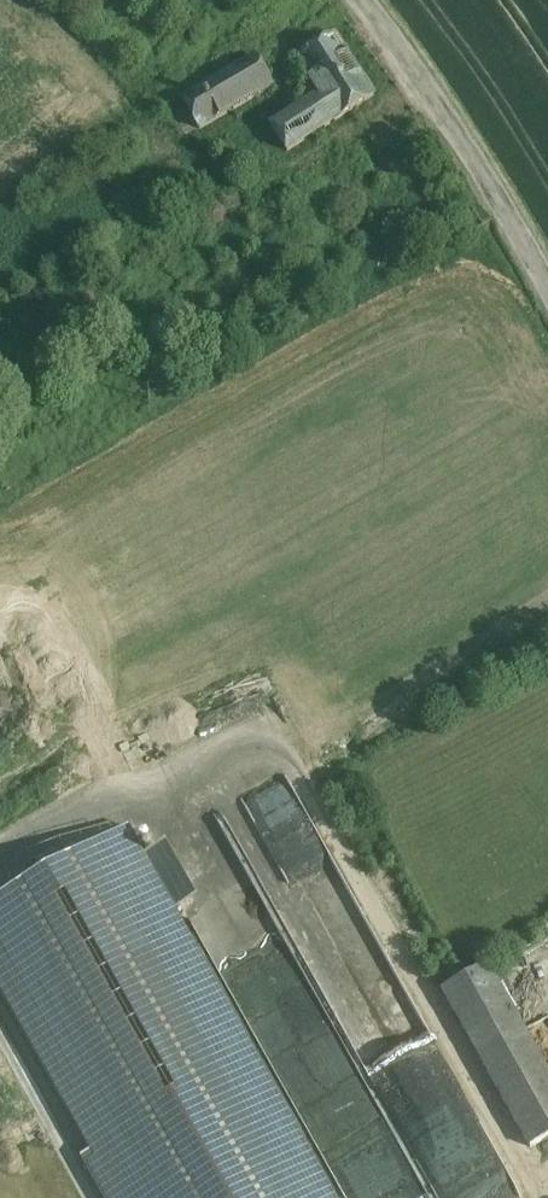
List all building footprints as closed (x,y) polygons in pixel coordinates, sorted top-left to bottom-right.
[(344,29),(303,55),(326,92),(282,123),(301,146),(387,95),(344,29)] [(254,60),(184,101),(201,129),(271,88),(254,60)] [(0,903),(0,986),(93,1154),(83,1159),(106,1197),(328,1197),(123,834),(0,903)] [(333,868),(207,941),(256,1026),(253,1036),(259,1046),(270,1039),(266,1022),(277,1015),(290,1012),(294,1027),(305,1031),(309,1048),(334,1041),(368,1100),(378,1104),(381,1096),(391,1100),(402,1118),(430,1110),(432,1104),(439,1106),(447,1085),(433,1033),(416,1037),(413,1026),(418,1023),(424,1004),(374,917),(361,913),(362,915),(331,863),(333,868)] [(441,992),(529,1151),(547,1140),(547,1071),(526,1030),(547,1018),(547,932),(441,992)]
